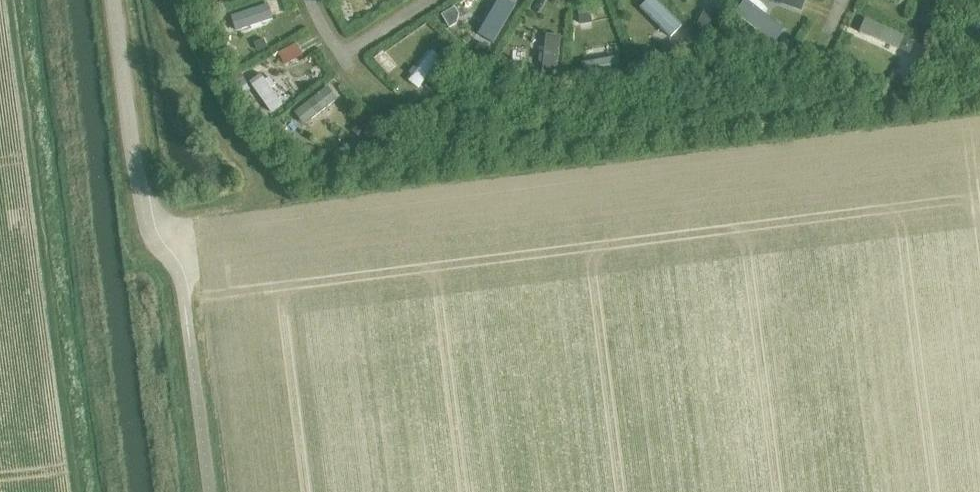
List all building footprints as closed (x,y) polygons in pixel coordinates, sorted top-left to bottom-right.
[(506,0),(502,0),(480,37),(494,45),(516,6),(506,0)] [(658,0),(648,0),(641,7),(672,38),(684,26),(658,0)] [(752,0),(745,0),(737,10),(773,38),(783,24),(752,0)] [(793,7),(802,10),(806,0),(796,0),(793,7)] [(269,3),(235,14),(239,27),(274,15),(269,3)] [(463,9),(455,19),(465,27),(473,17),(463,9)] [(594,12),(582,14),(583,22),(595,20),(594,12)] [(707,12),(702,23),(710,27),(716,17),(707,12)] [(906,36),(866,19),(860,32),(900,49),(906,36)] [(557,75),(561,35),(546,34),(542,73),(557,75)] [(264,38),(254,43),(259,52),(268,47),(264,38)] [(906,39),(901,49),(909,54),(915,44),(906,39)] [(480,42),(473,54),(483,60),(490,48),(480,42)] [(408,80),(418,88),(442,58),(432,50),(408,80)] [(644,51),(639,58),(650,67),(656,60),(644,51)] [(618,56),(582,63),(584,78),(621,71),(618,56)] [(242,73),(234,78),(239,87),(247,83),(242,73)] [(261,74),(249,82),(271,114),(283,105),(271,87),(275,84),(270,76),(265,80),(261,74)] [(547,75),(546,85),(555,86),(556,76),(547,75)] [(432,79),(426,86),(437,95),(443,87),(432,79)] [(328,87),(295,112),(305,126),(338,100),(328,87)] [(421,96),(414,105),(421,111),(428,102),(421,96)] [(363,121),(355,130),(364,138),(372,129),(363,121)]
